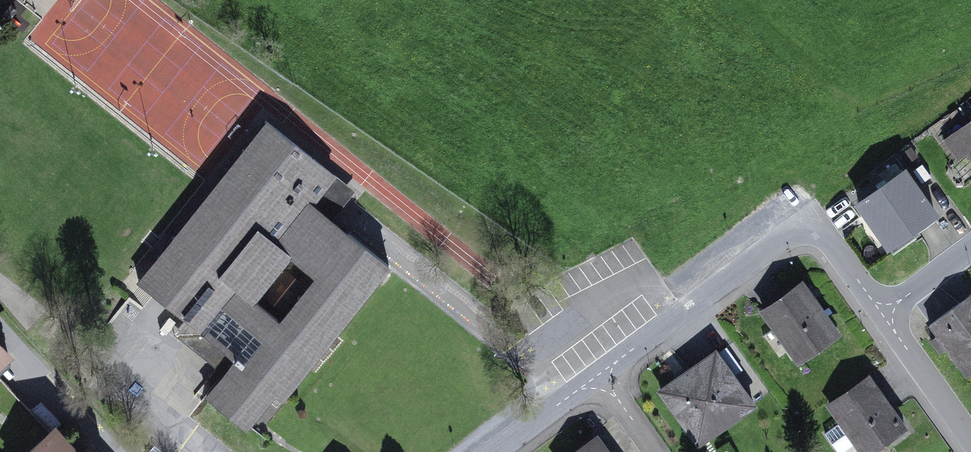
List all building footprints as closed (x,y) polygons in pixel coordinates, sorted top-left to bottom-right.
[(970,155),(970,122),(947,139),(959,157),(968,150),(970,155)] [(338,327),(339,328),(389,266),(323,215),(347,185),(268,123),(174,239),(161,256),(140,281),(185,317),(189,320),(184,326),(192,333),(197,327),(201,330),(221,306),(265,341),(247,363),(243,360),(244,358),(238,353),(235,357),(237,361),(273,389),(284,398),(286,395),(284,394),(338,327)] [(911,228),(934,212),(905,171),(860,203),(872,220),(881,214),(898,237),(911,228)] [(911,228),(898,237),(881,214),(872,220),(894,250),(916,234),(911,228)] [(158,254),(161,256),(174,239),(172,237),(173,236),(166,230),(156,242),(150,250),(157,256),(158,254)] [(763,311),(798,360),(837,332),(802,284),(763,311)] [(930,324),(938,335),(932,340),(940,351),(946,346),(961,366),(962,365),(970,358),(970,294),(930,324)] [(247,363),(265,341),(221,306),(201,330),(197,327),(192,333),(184,326),(189,320),(185,317),(173,332),(221,371),(226,374),(237,361),(235,357),(238,353),(244,358),(243,360),(247,363)] [(8,353),(0,344),(0,360),(8,353)] [(661,390),(698,443),(754,404),(717,353),(692,371),(691,369),(661,390)] [(967,372),(970,369),(970,358),(962,365),(967,372)] [(249,425),(246,423),(273,389),(237,361),(226,374),(210,393),(208,392),(207,394),(248,427),(249,425)] [(838,451),(867,451),(903,426),(869,378),(830,406),(841,421),(825,433),(838,451)] [(55,428),(61,423),(41,401),(31,410),(51,433),(55,428)] [(55,428),(51,433),(30,451),(77,451),(55,428)] [(596,437),(575,451),(607,451),(596,437)]
